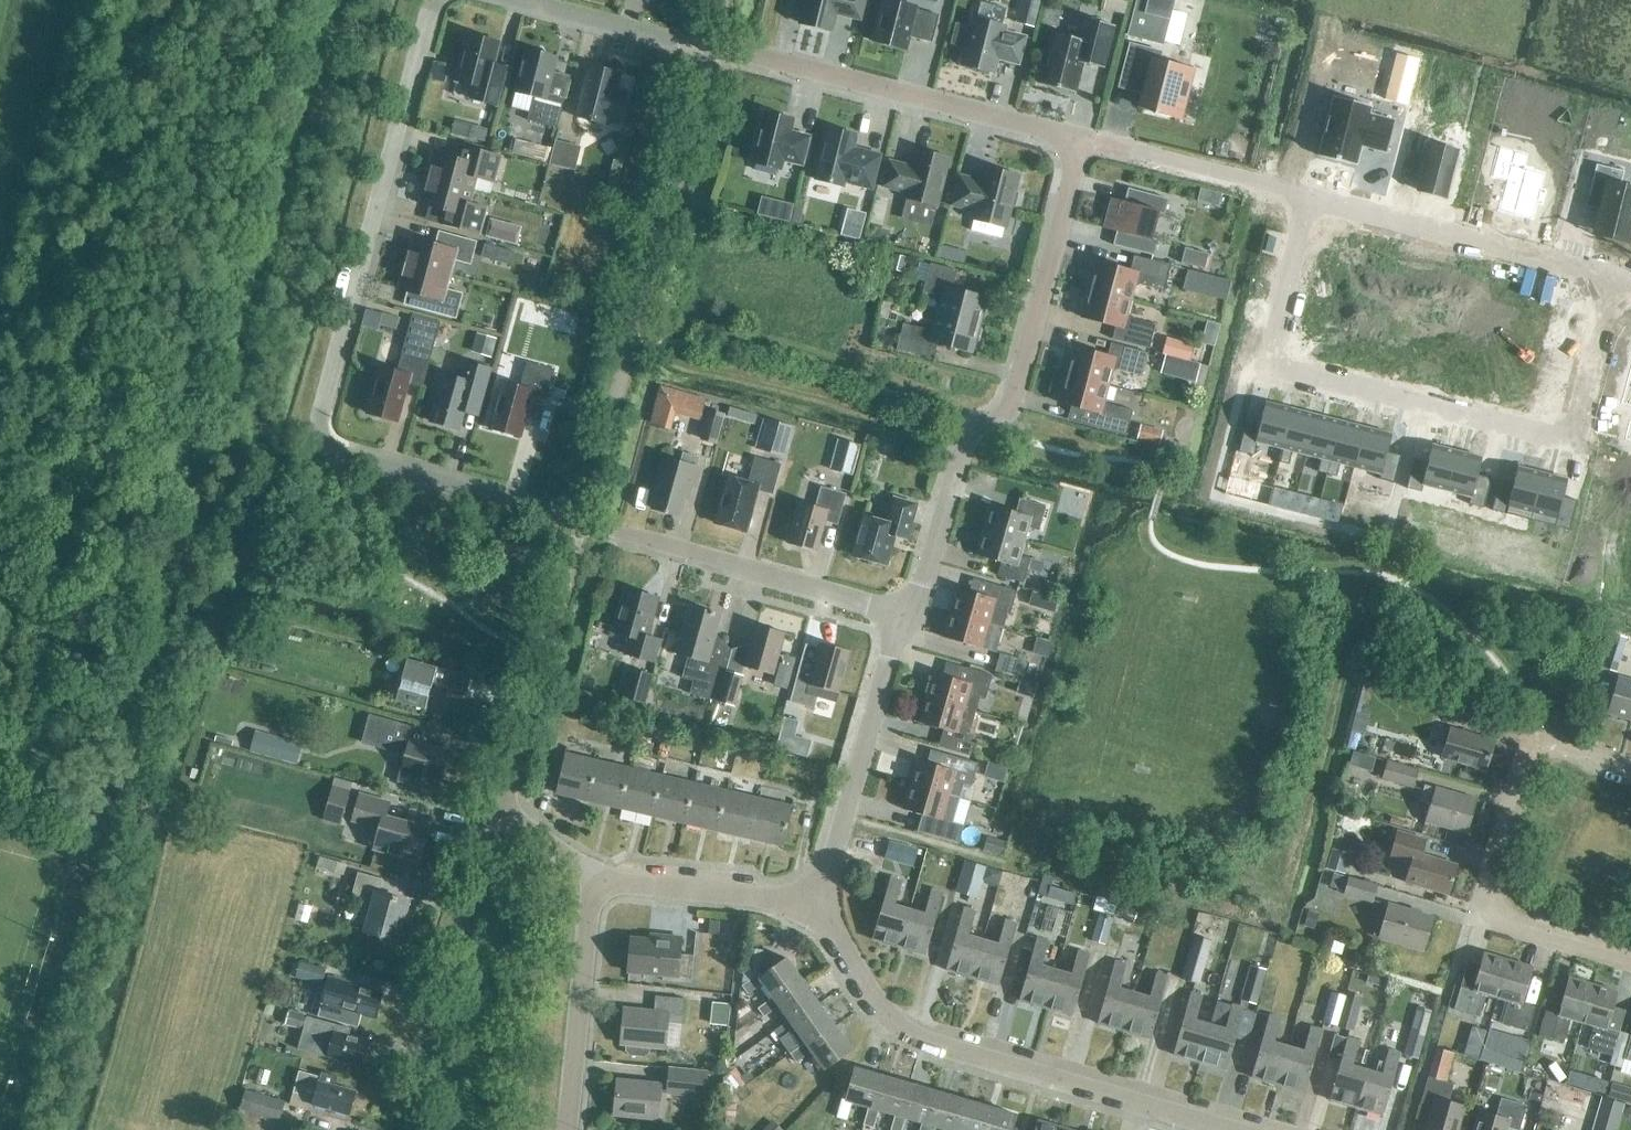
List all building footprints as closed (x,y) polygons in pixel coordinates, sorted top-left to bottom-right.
[(865,0),(806,0),(800,23),(831,31),(836,13),(860,20),(865,0)] [(939,15),(917,10),(917,7),(890,0),(883,0),(873,41),(863,38),(863,39),(883,45),(884,44),(906,50),(910,37),(932,43),(939,15)] [(1016,23),(1034,28),(1041,1),(1036,0),(1022,0),(1016,23)] [(1163,44),(1174,0),(1137,0),(1128,35),(1163,44)] [(1171,29),(1185,33),(1190,12),(1176,8),(1171,29)] [(1104,69),(1115,26),(1085,18),(1079,39),(1053,33),(1040,84),(1075,93),(1083,63),(1104,69)] [(1018,64),(1025,38),(1004,33),(1005,27),(973,19),(962,64),(994,72),(997,58),(1018,64)] [(482,38),(481,35),(475,34),(473,36),(468,34),(467,39),(464,41),(462,46),(464,48),(456,81),(474,86),(471,99),(497,105),(504,77),(491,74),(499,42),(482,38)] [(1194,123),(1194,122),(1182,119),(1194,69),(1159,60),(1160,53),(1130,45),(1120,87),(1143,93),(1139,106),(1156,110),(1155,113),(1194,123)] [(558,124),(565,94),(548,89),(557,57),(526,49),(515,92),(533,97),(528,116),(558,124)] [(1419,60),(1396,54),(1384,100),(1407,106),(1419,60)] [(618,125),(626,92),(617,90),(621,74),(588,65),(575,117),(608,125),(609,122),(618,125)] [(1331,96),(1316,155),(1353,165),(1358,145),(1384,152),(1392,120),(1366,114),(1368,105),(1331,96)] [(803,166),(810,136),(791,132),(794,120),(764,112),(751,162),(782,170),(784,161),(803,166)] [(487,144),(490,130),(474,126),(470,141),(487,144)] [(872,189),(881,155),(854,148),(857,135),(828,128),(815,179),(844,187),(845,182),(872,189)] [(510,141),(507,155),(549,165),(552,151),(510,141)] [(575,171),(581,147),(555,141),(552,151),(549,165),(575,171)] [(1430,145),(1418,191),(1445,198),(1457,152),(1430,145)] [(429,179),(472,191),(476,177),(493,182),(500,157),(461,146),(458,159),(433,152),(429,166),(432,166),(429,179)] [(1506,182),(1498,212),(1533,220),(1537,204),(1542,206),(1546,191),(1540,190),(1544,174),(1524,168),(1527,155),(1499,147),(1491,178),(1506,182)] [(938,206),(949,158),(918,151),(913,167),(889,161),(883,187),(907,193),(906,198),(938,206)] [(1589,195),(1603,199),(1596,228),(1630,237),(1630,232),(1630,188),(1621,186),(1625,171),(1597,164),(1589,195)] [(1015,192),(1019,176),(985,168),(982,181),(959,175),(951,206),(974,211),(973,215),(1007,224),(1011,206),(1015,207),(1018,193),(1015,192)] [(469,204),(472,191),(429,179),(426,191),(423,190),(419,204),(445,211),(441,223),(479,234),(486,209),(469,204)] [(1164,215),(1168,199),(1128,188),(1124,202),(1112,198),(1104,228),(1117,232),(1113,245),(1153,256),(1158,240),(1152,239),(1159,213),(1164,215)] [(503,242),(508,224),(489,219),(485,237),(503,242)] [(406,264),(449,276),(454,260),(471,265),(477,242),(439,232),(435,244),(413,238),(406,264)] [(1269,237),(1265,252),(1272,254),(1276,239),(1269,237)] [(485,255),(515,261),(518,247),(488,242),(485,255)] [(971,252),(944,245),(941,257),(968,264),(971,252)] [(1181,264),(1205,270),(1209,254),(1185,248),(1181,264)] [(1086,289),(1131,300),(1134,287),(1140,284),(1164,291),(1163,291),(1164,291),(1171,265),(1134,256),(1130,271),(1095,261),(1092,272),(1091,272),(1086,289)] [(936,314),(981,326),(986,309),(984,309),(987,298),(952,288),(957,271),(958,270),(931,263),(923,292),(936,296),(940,300),(936,314)] [(446,289),(449,276),(406,264),(399,290),(422,296),(418,308),(456,319),(463,294),(446,289)] [(1127,314),(1131,300),(1086,289),(1082,306),(1083,306),(1080,317),(1115,326),(1112,339),(1149,349),(1156,325),(1155,325),(1130,319),(1127,314)] [(895,322),(900,306),(883,302),(879,318),(895,322)] [(977,343),(981,326),(936,314),(933,328),(927,330),(904,324),(903,324),(897,349),(934,359),(934,358),(938,344),(973,353),(976,342),(977,343)] [(422,387),(434,346),(441,322),(413,315),(397,371),(379,366),(367,413),(398,422),(408,383),(422,387)] [(498,339),(477,333),(472,353),(492,359),(498,339)] [(1196,358),(1199,340),(1170,335),(1167,353),(1196,358)] [(1064,374),(1108,386),(1112,372),(1117,370),(1141,376),(1142,377),(1148,353),(1111,343),(1107,356),(1072,347),(1070,357),(1068,357),(1064,374)] [(1166,372),(1200,380),(1203,367),(1168,359),(1166,372)] [(547,399),(555,370),(527,362),(521,386),(502,382),(490,428),(521,437),(532,395),(547,399)] [(479,415),(492,370),(468,363),(463,380),(440,373),(435,391),(439,392),(430,421),(459,429),(464,411),(479,415)] [(1622,404),(1630,407),(1630,370),(1622,404)] [(1104,400),(1108,386),(1064,374),(1059,391),(1061,391),(1058,402),(1093,412),(1089,427),(1126,437),(1133,410),(1132,411),(1108,404),(1104,400)] [(681,412),(706,419),(713,396),(663,382),(653,420),(676,426),(681,412)] [(1246,422),(1238,452),(1253,456),(1257,443),(1283,450),(1293,410),(1266,403),(1260,425),(1246,422)] [(735,404),(732,412),(756,420),(759,413),(735,404)] [(1283,450),(1279,463),(1289,465),(1293,452),(1307,456),(1317,416),(1293,410),(1283,450)] [(716,443),(724,415),(709,411),(701,439),(716,443)] [(1317,416),(1307,456),(1321,459),(1317,472),(1327,475),(1341,422),(1317,416)] [(786,457),(794,427),(764,419),(756,449),(783,456),(786,457)] [(1163,442),(1167,427),(1145,422),(1142,438),(1163,442)] [(1341,422),(1327,475),(1337,477),(1340,464),(1354,468),(1364,428),(1341,422)] [(1364,428),(1354,468),(1380,474),(1379,480),(1394,484),(1401,456),(1387,452),(1392,435),(1364,428)] [(862,446),(838,440),(830,470),(853,477),(862,446)] [(1413,460),(1405,491),(1419,494),(1422,486),(1446,493),(1457,453),(1432,447),(1427,464),(1413,460)] [(696,467),(699,457),(684,453),(681,462),(664,457),(654,490),(657,491),(652,508),(680,516),(685,498),(688,499),(697,467),(696,467)] [(1457,453),(1446,493),(1471,499),(1469,507),(1483,511),(1491,480),(1477,476),(1481,459),(1457,453)] [(773,495),(781,464),(755,457),(748,482),(728,477),(715,523),(746,532),(758,490),(773,495)] [(1499,482),(1491,513),(1505,516),(1507,508),(1532,515),(1542,475),(1517,469),(1513,486),(1499,482)] [(1542,475),(1532,515),(1557,521),(1555,529),(1569,533),(1577,502),(1563,498),(1567,481),(1542,475)] [(838,525),(846,494),(821,487),(815,506),(801,502),(789,544),(815,551),(824,521),(838,525)] [(1270,506),(1279,508),(1283,491),(1275,489),(1270,506)] [(1091,496),(1075,491),(1072,503),(1088,507),(1091,496)] [(907,539),(915,512),(917,504),(894,497),(887,522),(865,516),(854,556),(886,565),(894,535),(907,539)] [(1307,516),(1316,518),(1320,500),(1312,498),(1307,516)] [(983,530),(1024,541),(1028,528),(1039,531),(1046,507),(1020,499),(1016,512),(991,505),(983,530)] [(1316,518),(1325,520),(1329,502),(1320,500),(1316,518)] [(1020,555),(1024,541),(983,530),(976,555),(1001,562),(998,575),(1024,583),(1031,559),(1020,555)] [(951,613),(1004,628),(1008,614),(1011,615),(1018,591),(974,578),(970,591),(958,588),(951,613)] [(657,663),(663,640),(648,636),(658,598),(626,589),(614,633),(629,637),(624,654),(657,663)] [(1050,614),(1054,600),(1028,592),(1024,606),(1050,614)] [(711,612),(689,606),(676,652),(689,655),(682,678),(719,688),(727,658),(730,649),(716,635),(721,615),(714,613),(715,612),(711,611),(711,612)] [(997,653),(1004,628),(951,613),(944,638),(997,653)] [(773,675),(784,633),(756,625),(744,667),(773,675)] [(1618,664),(1626,638),(1613,635),(1605,660),(1618,664)] [(838,693),(849,651),(821,643),(812,674),(799,670),(790,702),(814,708),(820,688),(838,693)] [(1022,679),(1027,661),(1000,653),(995,671),(1022,679)] [(466,693),(471,677),(407,659),(396,701),(425,709),(432,684),(466,693)] [(964,709),(975,712),(980,697),(986,699),(993,675),(968,668),(965,682),(934,673),(927,698),(964,709)] [(644,703),(652,675),(631,670),(623,697),(644,703)] [(734,706),(743,676),(726,671),(717,701),(734,706)] [(1630,720),(1630,681),(1617,677),(1607,714),(1630,720)] [(973,756),(978,740),(973,738),(980,714),(975,712),(964,709),(927,698),(919,722),(944,730),(939,746),(973,756)] [(1429,727),(1434,710),(1400,701),(1395,717),(1429,727)] [(442,780),(450,752),(420,744),(424,730),(380,718),(374,743),(405,751),(401,769),(442,780)] [(776,751),(790,754),(798,723),(785,719),(776,751)] [(1451,729),(1436,724),(1432,738),(1447,742),(1442,758),(1485,770),(1494,741),(1451,728),(1451,729)] [(296,765),(302,744),(255,731),(249,752),(296,765)] [(667,760),(671,744),(661,741),(657,757),(667,760)] [(1358,749),(1353,765),(1376,771),(1380,755),(1358,749)] [(589,800),(598,760),(566,752),(557,792),(589,800)] [(911,785),(959,798),(963,783),(971,786),(977,763),(952,756),(949,769),(918,760),(911,785)] [(621,808),(631,768),(598,760),(589,800),(621,808)] [(1413,789),(1419,771),(1388,762),(1383,780),(1413,789)] [(654,815),(663,775),(631,768),(621,808),(654,815)] [(686,823),(696,783),(663,775),(654,815),(686,823)] [(719,831),(728,791),(696,783),(686,823),(719,831)] [(340,826),(350,790),(332,785),(322,821),(340,826)] [(959,798),(911,785),(904,810),(922,815),(917,832),(959,844),(964,826),(952,823),(959,798)] [(1468,834),(1477,801),(1425,786),(1421,802),(1431,805),(1426,822),(1468,834)] [(751,838),(761,798),(728,791),(719,831),(751,838)] [(389,804),(389,802),(360,794),(352,821),(379,828),(373,849),(419,862),(429,828),(384,816),(388,803),(389,804)] [(761,798),(751,838),(784,846),(793,806),(761,798)] [(1403,828),(1405,821),(1391,817),(1389,824),(1403,828)] [(1448,895),(1457,865),(1422,855),(1426,840),(1398,831),(1390,857),(1411,864),(1406,882),(1448,895)] [(997,857),(1001,843),(982,838),(979,852),(997,857)] [(884,860),(914,868),(919,848),(889,841),(884,860)] [(320,858),(317,868),(345,876),(348,866),(320,858)] [(977,899),(987,867),(964,860),(955,893),(977,899)] [(397,942),(408,901),(379,894),(383,880),(358,873),(352,898),(373,904),(365,933),(397,942)] [(898,947),(908,909),(893,904),(900,880),(889,877),(871,939),(898,947)] [(1371,903),(1376,886),(1348,878),(1343,895),(1371,903)] [(1075,902),(1079,892),(1056,883),(1053,894),(1075,902)] [(908,909),(898,947),(924,954),(942,892),(930,889),(923,913),(908,909)] [(1112,920),(1117,902),(1096,896),(1092,910),(1099,912),(1091,941),(1105,945),(1112,920)] [(1132,926),(1137,907),(1117,902),(1112,920),(1132,926)] [(1423,950),(1433,918),(1387,905),(1382,922),(1377,920),(1373,936),(1423,950)] [(971,978),(983,939),(968,935),(975,911),(963,908),(945,970),(971,978)] [(983,939),(971,978),(998,986),(1016,923),(1005,920),(998,944),(983,939)] [(680,956),(682,939),(659,937),(658,942),(632,940),(629,973),(664,976),(664,980),(692,983),(694,958),(680,956)] [(1200,985),(1212,942),(1192,937),(1180,979),(1200,985)] [(1045,1009),(1056,970),(1041,966),(1048,942),(1037,939),(1019,1001),(1045,1009)] [(1342,955),(1344,944),(1333,941),(1330,952),(1342,955)] [(776,1003),(805,983),(788,960),(760,980),(758,977),(758,975),(763,951),(747,948),(741,986),(743,988),(749,997),(764,986),(774,1000),(776,1003)] [(1056,970),(1045,1009),(1071,1016),(1089,954),(1078,951),(1071,974),(1056,970)] [(1498,997),(1509,961),(1485,954),(1475,990),(1462,986),(1455,1010),(1479,1017),(1486,994),(1498,997)] [(324,987),(329,969),(299,961),(294,979),(324,987)] [(1509,961),(1498,997),(1509,1000),(1502,1024),(1527,1031),(1534,1007),(1522,1003),(1532,967),(1509,961)] [(1123,1032),(1134,994),(1119,990),(1126,965),(1116,962),(1098,1024),(1123,1032)] [(1257,1004),(1266,970),(1250,965),(1240,1000),(1257,1004)] [(1134,994),(1123,1032),(1149,1039),(1167,977),(1156,974),(1149,998),(1134,994)] [(317,1017),(357,1028),(361,1015),(375,1019),(382,996),(348,986),(348,984),(328,979),(317,1017)] [(1583,1022),(1594,985),(1570,979),(1560,1014),(1546,1010),(1539,1034),(1565,1042),(1572,1018),(1583,1022)] [(793,1025),(820,1006),(805,983),(776,1003),(774,1000),(759,1011),(765,1019),(780,1008),(790,1022),(793,1025)] [(1594,985),(1583,1022),(1595,1025),(1588,1049),(1612,1056),(1619,1031),(1607,1028),(1617,992),(1594,985)] [(1346,992),(1345,996),(1331,992),(1322,1022),(1353,1031),(1363,997),(1346,992)] [(1199,1063),(1210,1024),(1195,1020),(1201,996),(1190,993),(1172,1055),(1199,1063)] [(683,1025),(686,999),(656,997),(655,1011),(625,1008),(622,1044),(627,1044),(626,1050),(630,1055),(645,1056),(650,1053),(651,1047),(666,1048),(668,1023),(683,1025)] [(713,1024),(728,1025),(730,1004),(715,1003),(713,1024)] [(1210,1024),(1199,1063),(1225,1070),(1243,1008),(1231,1005),(1224,1028),(1210,1024)] [(808,1048),(837,1029),(820,1006),(793,1025),(790,1022),(775,1033),(781,1041),(796,1031),(807,1045),(808,1048)] [(1418,1059),(1420,1051),(1432,1011),(1417,1007),(1404,1055),(1418,1059)] [(368,1042),(347,1036),(350,1027),(289,1010),(285,1026),(304,1031),(299,1049),(362,1067),(368,1042)] [(1276,1085),(1288,1047),(1273,1043),(1280,1018),(1268,1015),(1250,1077),(1276,1085)] [(1288,1047),(1276,1085),(1303,1093),(1321,1031),(1310,1027),(1303,1051),(1288,1047)] [(808,1048),(807,1045),(791,1056),(797,1065),(812,1054),(825,1072),(853,1051),(837,1029),(808,1048)] [(1355,1108),(1366,1070),(1352,1065),(1359,1041),(1334,1034),(1328,1058),(1340,1062),(1329,1100),(1355,1108)] [(1530,1040),(1510,1034),(1505,1054),(1525,1060),(1530,1040)] [(1478,1058),(1481,1050),(1466,1045),(1463,1054),(1478,1058)] [(1452,1054),(1434,1049),(1426,1077),(1428,1078),(1444,1082),(1452,1054)] [(1366,1070),(1355,1108),(1382,1116),(1400,1053),(1388,1050),(1381,1074),(1366,1070)] [(705,1099),(708,1070),(668,1066),(665,1095),(705,1099)] [(750,1084),(738,1069),(726,1078),(738,1093),(750,1084)] [(874,1110),(882,1077),(855,1070),(846,1101),(843,1100),(838,1119),(847,1122),(852,1104),(870,1109),(874,1110)] [(319,1078),(297,1073),(288,1105),(311,1112),(312,1107),(348,1117),(354,1094),(334,1088),(337,1079),(321,1074),(319,1078)] [(901,1118),(909,1085),(882,1077),(874,1110),(870,1109),(865,1127),(874,1129),(879,1112),(897,1117),(901,1118)] [(1464,1106),(1449,1102),(1454,1085),(1428,1078),(1421,1103),(1434,1107),(1427,1129),(1457,1129),(1464,1106)] [(658,1120),(661,1083),(618,1080),(615,1116),(658,1120)] [(1610,1082),(1606,1097),(1628,1103),(1630,1093),(1630,1088),(1610,1082)] [(936,1093),(909,1085),(901,1118),(897,1117),(893,1129),(903,1129),(906,1120),(923,1125),(928,1126),(936,1093)] [(285,1101),(244,1090),(233,1129),(236,1129),(277,1129),(285,1101)] [(963,1101),(936,1093),(928,1126),(923,1125),(921,1129),(932,1129),(932,1127),(944,1129),(955,1129),(963,1101)] [(1526,1106),(1501,1099),(1496,1116),(1481,1111),(1475,1129),(1505,1129),(1506,1128),(1514,1129),(1519,1129),(1526,1106)] [(1624,1103),(1611,1100),(1602,1129),(1616,1129),(1624,1103)] [(990,1108),(963,1101),(955,1129),(984,1129),(990,1108)] [(724,1103),(723,1114),(735,1115),(735,1104),(724,1103)] [(1018,1116),(990,1108),(984,1129),(1014,1129),(1018,1116)] [(773,1120),(763,1129),(783,1129),(773,1120)]
